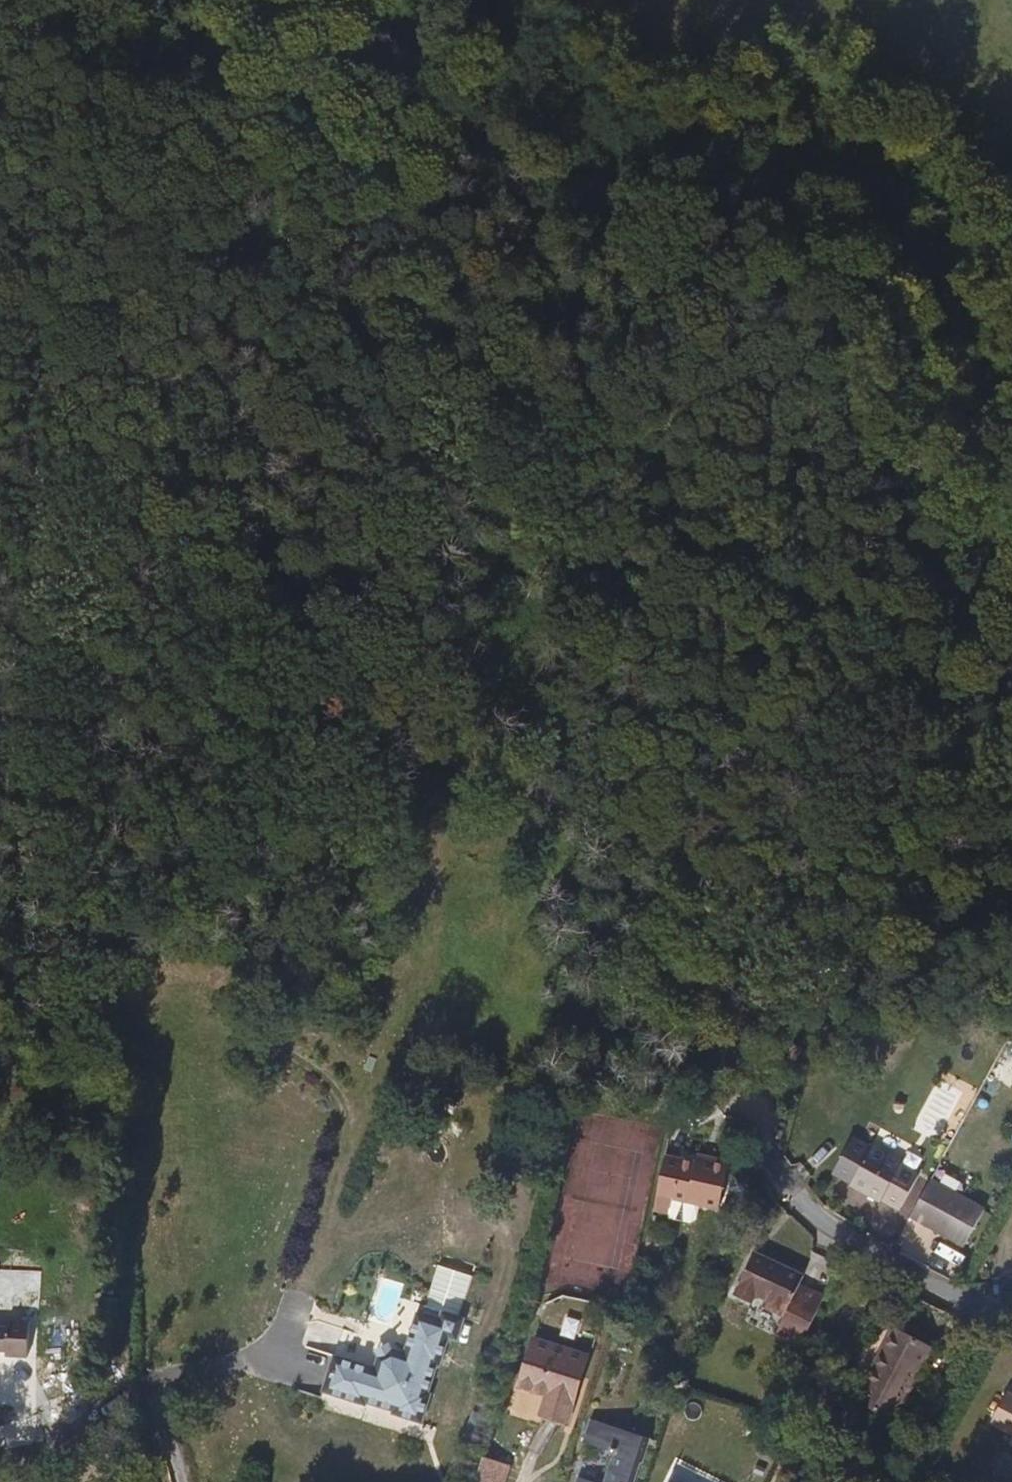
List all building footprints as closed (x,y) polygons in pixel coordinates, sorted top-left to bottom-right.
[(694,1155),(652,1143),(638,1197),(655,1201),(659,1187),(702,1198),(713,1155),(695,1151),(694,1155)] [(891,1164),(864,1149),(842,1190),(870,1206),(873,1201),(889,1210),(907,1178),(888,1168),(891,1164)] [(972,1213),(920,1185),(899,1222),(953,1250),(972,1213)] [(807,1329),(823,1297),(798,1286),(802,1276),(752,1251),(733,1290),(753,1298),(754,1295),(766,1301),(763,1308),(784,1318),(807,1329)] [(753,1298),(733,1290),(731,1295),(750,1303),(753,1298)] [(435,1342),(440,1320),(417,1313),(415,1321),(393,1314),(381,1353),(368,1351),(352,1360),(349,1371),(310,1360),(298,1394),(318,1400),(320,1397),(372,1413),(370,1416),(399,1424),(421,1350),(424,1351),(427,1340),(435,1342)] [(774,1340),(797,1351),(807,1329),(784,1318),(774,1340)] [(936,1343),(897,1325),(858,1401),(898,1419),(936,1343)] [(351,1352),(352,1360),(368,1351),(365,1346),(351,1352)] [(570,1362),(513,1349),(501,1394),(530,1402),(525,1424),(552,1431),(570,1362)] [(1011,1391),(994,1423),(1011,1433),(1011,1391)] [(575,1427),(570,1451),(599,1458),(593,1481),(620,1481),(631,1442),(575,1427)] [(461,1481),(488,1481),(489,1477),(464,1471),(461,1481)] [(669,1473),(664,1481),(687,1481),(669,1473)]
